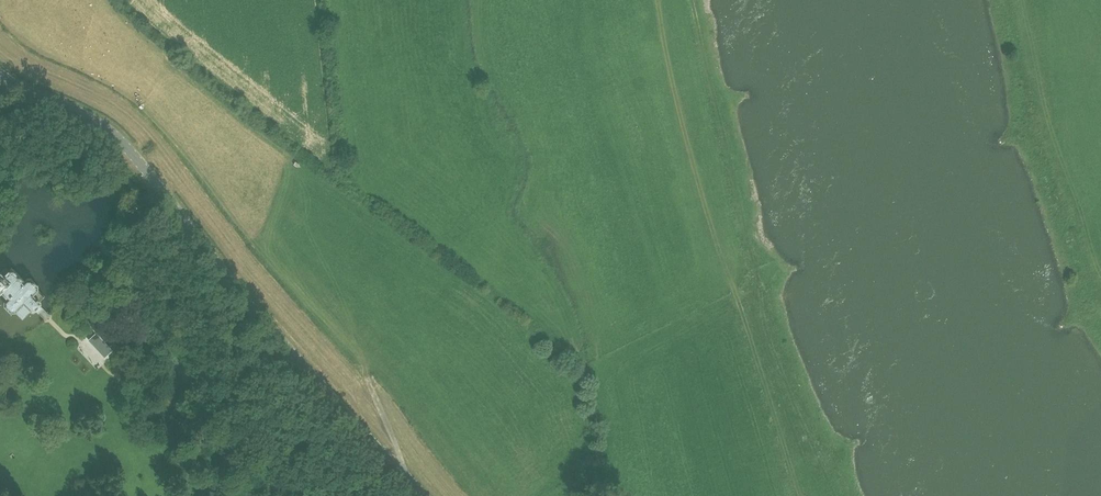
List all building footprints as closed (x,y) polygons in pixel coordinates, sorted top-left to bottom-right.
[(32,311),(33,311),(34,311),(35,310),(40,306),(41,305),(41,304),(41,302),(40,302),(45,297),(38,290),(38,286),(30,279),(27,279),(24,281),(10,267),(3,275),(1,274),(0,275),(0,290),(2,291),(8,298),(5,301),(5,306),(11,311),(16,311),(18,310),(23,316),(30,309),(32,311)] [(125,307),(121,310),(124,315),(129,312),(125,307)] [(89,333),(93,338),(96,340),(100,337),(93,329),(89,333)] [(109,346),(105,350),(107,353),(112,357),(116,353),(109,346)]
